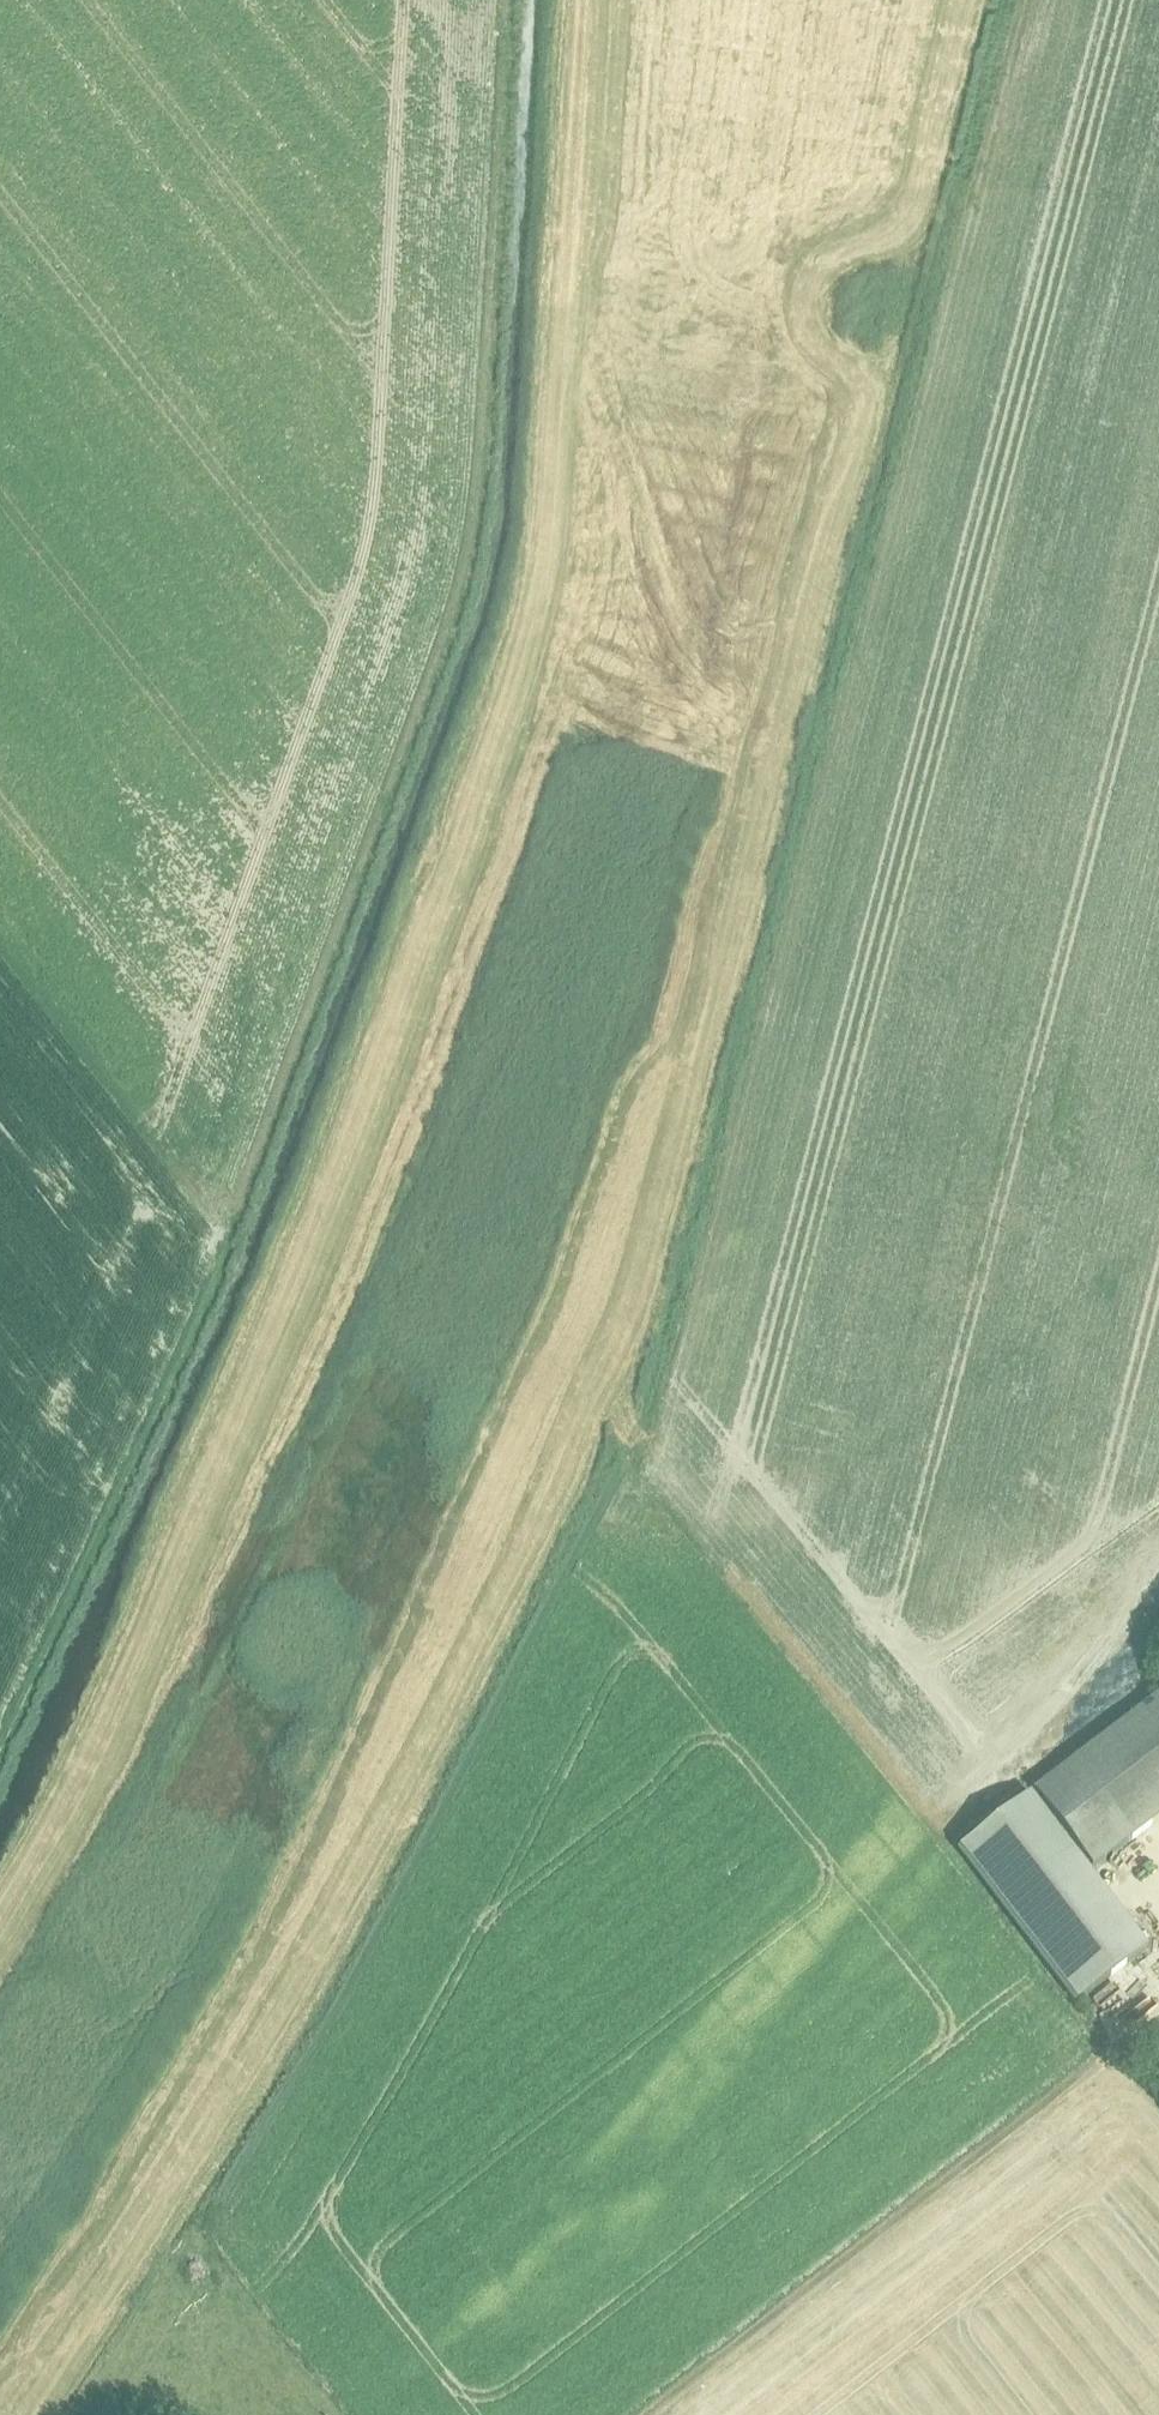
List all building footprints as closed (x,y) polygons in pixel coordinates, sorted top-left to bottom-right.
[(1035,1793),(1093,1870),(1158,1819),(1158,1698),(1035,1793)] [(1030,1795),(960,1849),(1077,2003),(1148,1949),(1030,1795)] [(1091,1995),(1112,2022),(1126,2010),(1106,1984),(1091,1995)]
